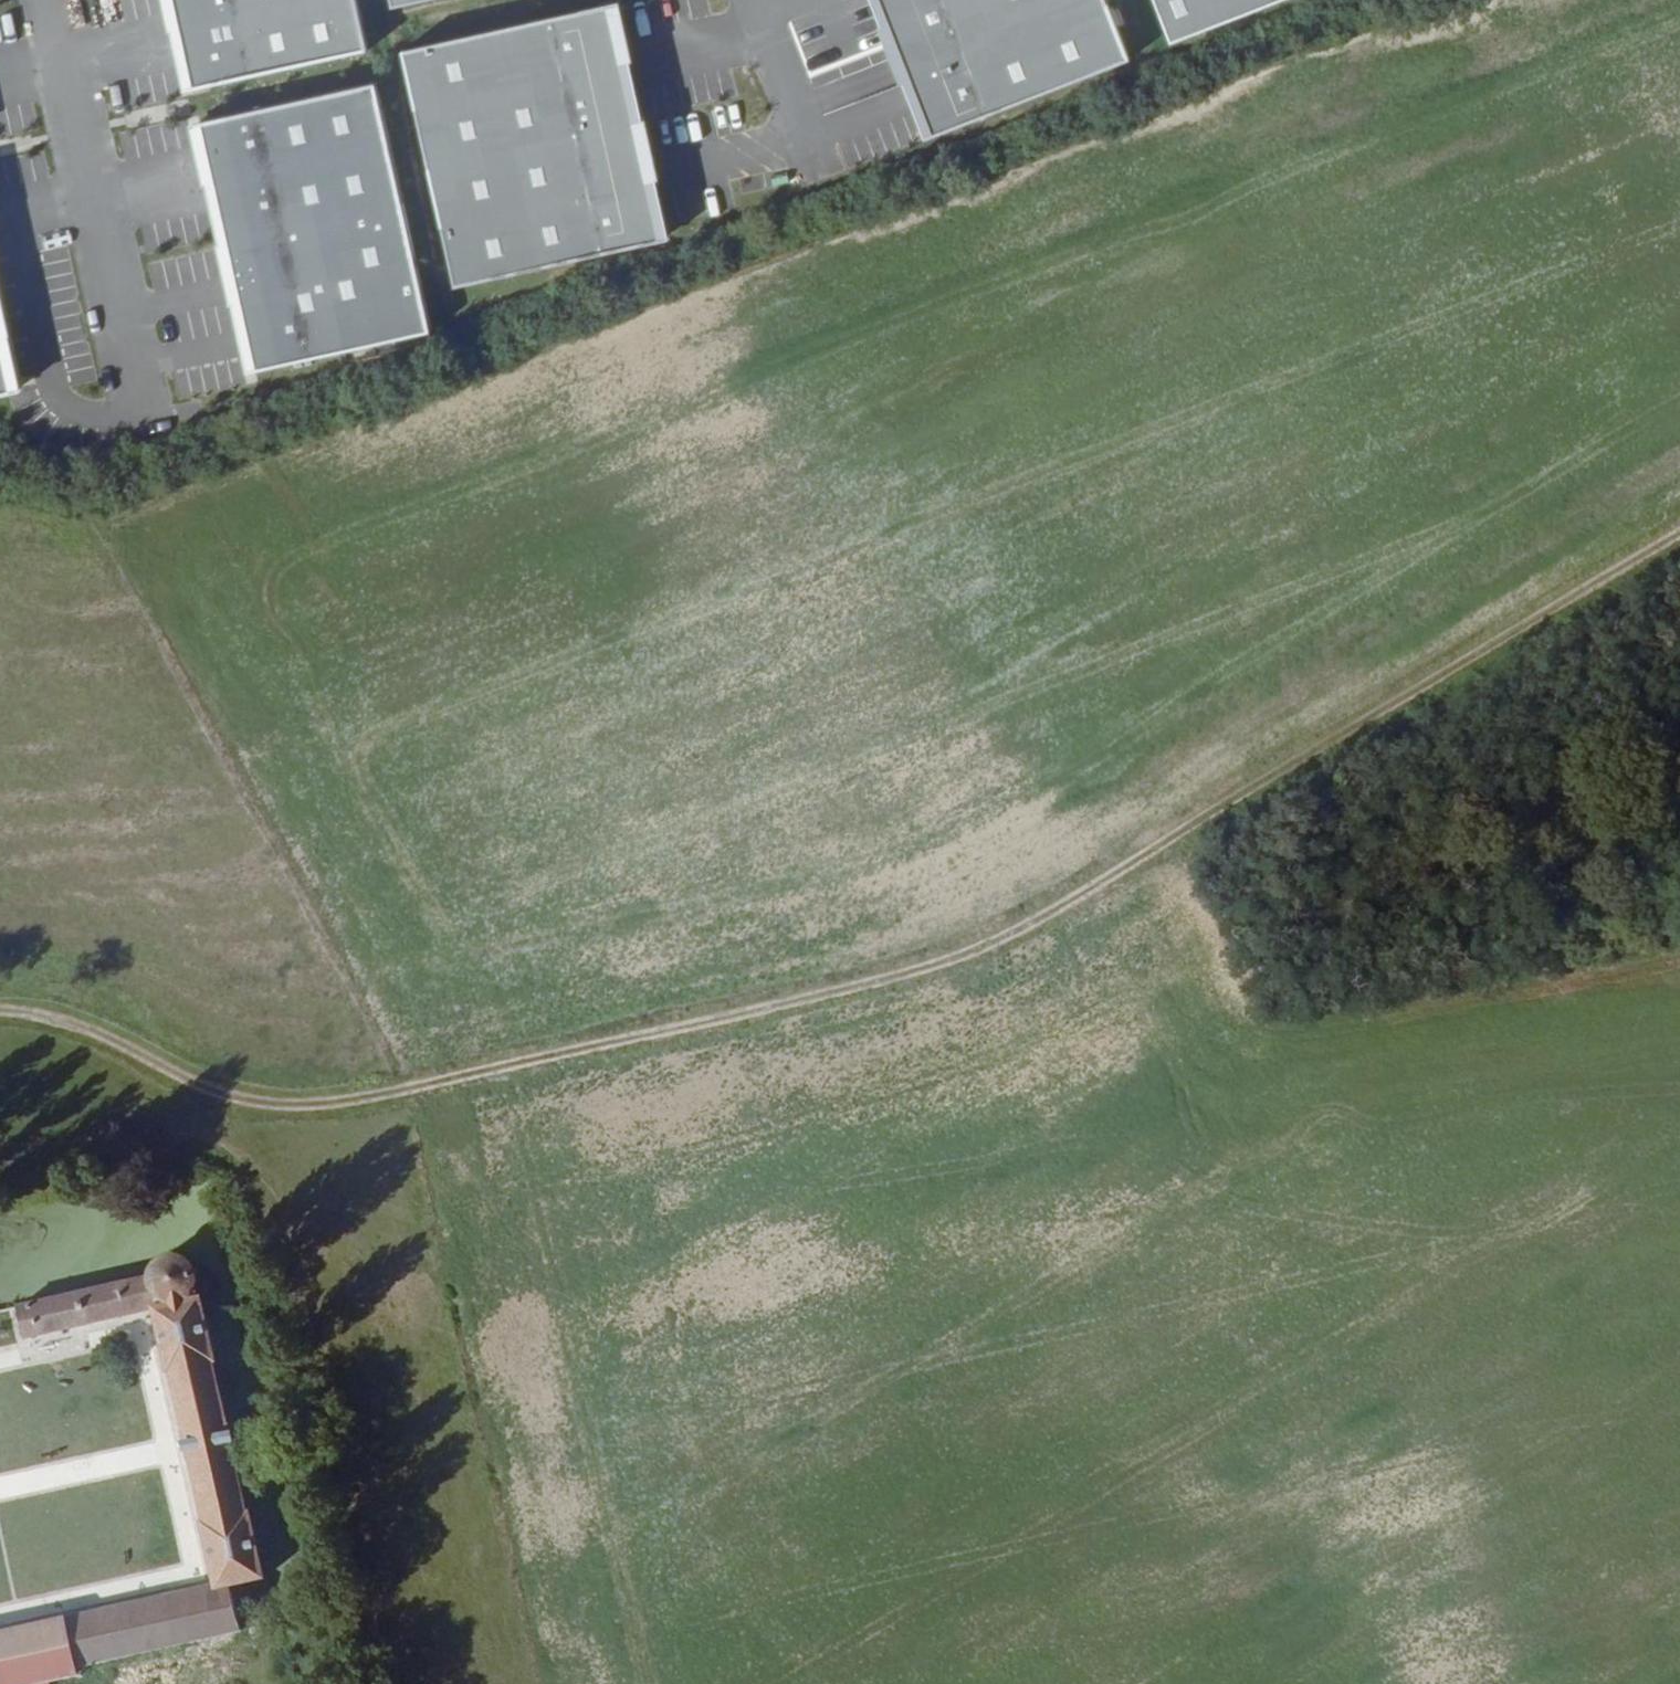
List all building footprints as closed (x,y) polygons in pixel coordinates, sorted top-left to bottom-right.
[(191,88),(368,48),(357,0),(171,0),(191,88)] [(888,154),(1131,59),(1108,0),(828,0),(888,154)] [(1169,42),(1278,0),(1153,0),(1169,42)] [(611,3),(403,49),(455,283),(663,237),(611,3)] [(375,81),(198,121),(254,370),(431,330),(375,81)] [(14,390),(0,325),(0,393),(14,390)] [(208,1584),(225,1579),(261,1570),(245,1507),(239,1505),(206,1359),(213,1356),(196,1289),(190,1290),(188,1282),(190,1278),(191,1271),(189,1262),(185,1254),(176,1249),(167,1247),(157,1249),(150,1255),(145,1262),(142,1269),(5,1300),(13,1330),(33,1331),(147,1304),(161,1366),(167,1364),(202,1515),(195,1518),(206,1577),(208,1584)] [(206,1577),(0,1624),(0,1683),(5,1683),(74,1668),(72,1660),(235,1625),(225,1579),(208,1584),(206,1577)]
